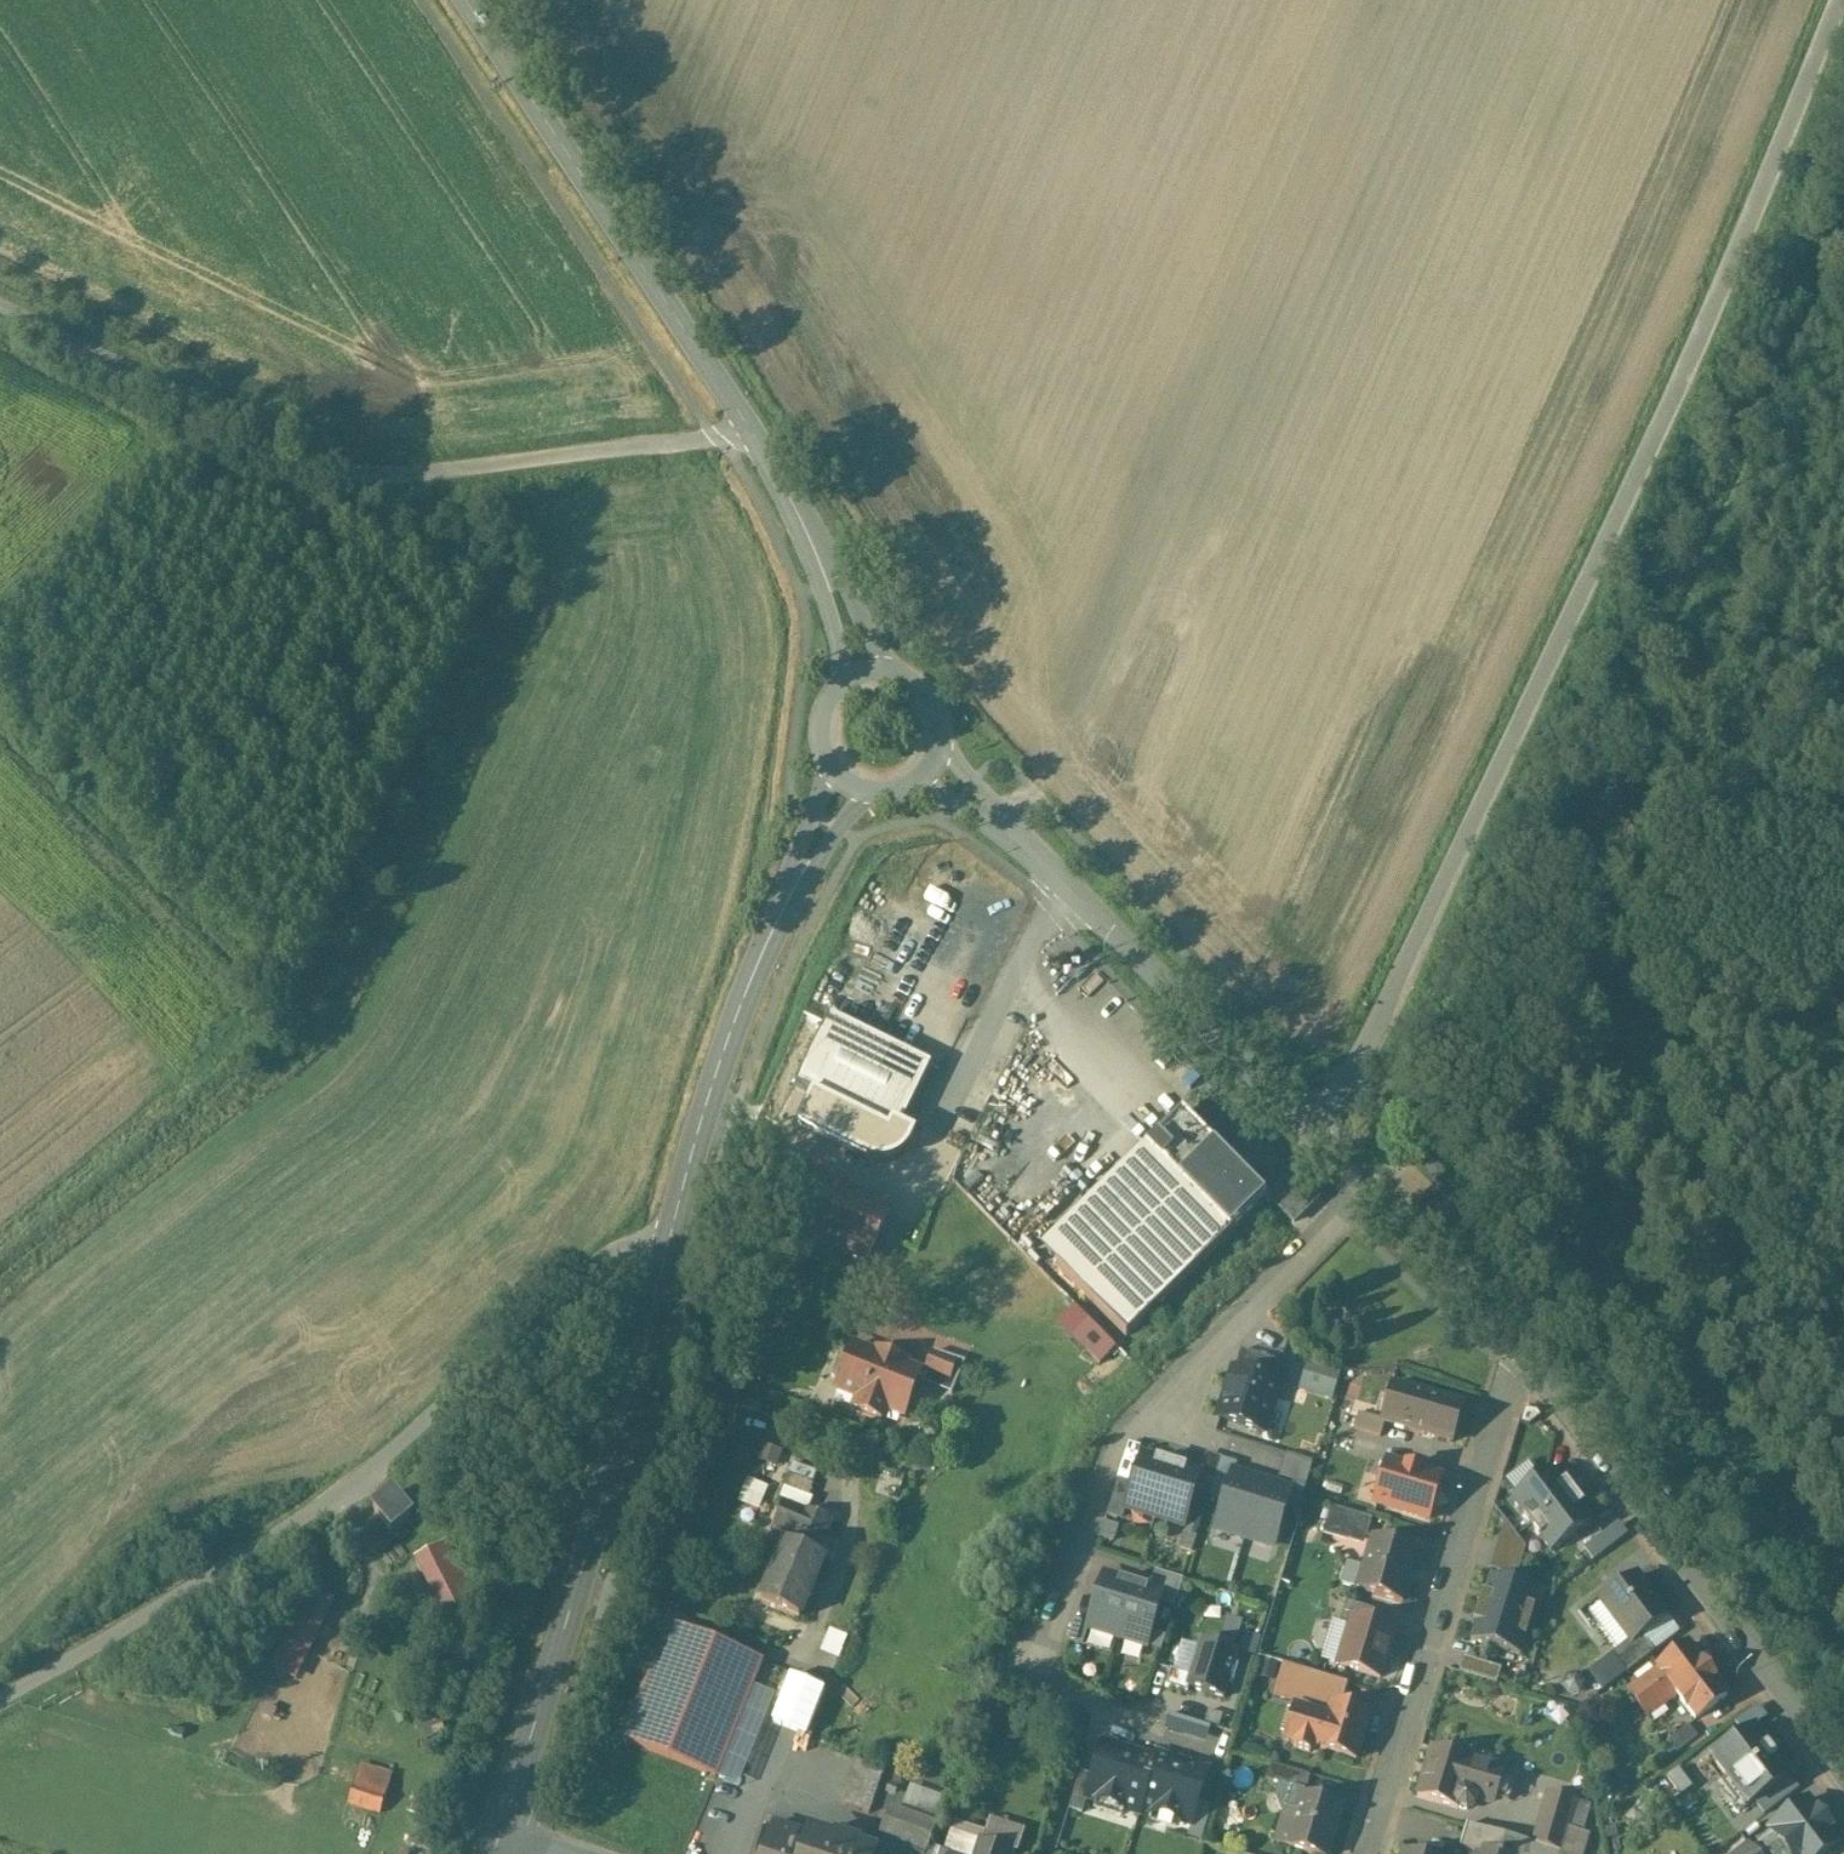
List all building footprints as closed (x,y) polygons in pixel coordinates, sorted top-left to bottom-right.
[(931,1066),(829,1017),(795,1087),(897,1136),(931,1066)] [(1267,1199),(1182,1112),(1145,1148),(1230,1234),(1267,1199)] [(1230,1234),(1145,1148),(1042,1252),(1126,1337),(1230,1234)] [(890,1208),(788,1167),(776,1198),(801,1208),(790,1234),(868,1264),(890,1208)] [(1072,1305),(1056,1320),(1099,1363),(1115,1348),(1072,1305)] [(903,1364),(880,1355),(879,1357),(854,1348),(850,1357),(841,1354),(832,1378),(841,1381),(837,1391),(862,1400),(858,1410),(881,1419),(885,1409),(902,1416),(919,1373),(902,1366),(903,1364)] [(1280,1364),(1240,1351),(1235,1370),(1274,1382),(1280,1364)] [(965,1363),(935,1352),(925,1378),(954,1389),(965,1363)] [(1331,1400),(1339,1375),(1310,1366),(1302,1391),(1331,1400)] [(1235,1370),(1233,1369),(1218,1418),(1264,1432),(1279,1384),(1274,1382),(1235,1370)] [(1426,1394),(1392,1384),(1382,1419),(1385,1420),(1416,1429),(1426,1394)] [(1462,1404),(1426,1394),(1416,1429),(1415,1432),(1451,1443),(1462,1404)] [(1382,1419),(1358,1413),(1354,1429),(1380,1437),(1385,1420),(1382,1419)] [(1380,1454),(1366,1499),(1423,1516),(1437,1471),(1380,1454)] [(1196,1490),(1200,1492),(1204,1479),(1214,1482),(1222,1460),(1206,1455),(1201,1475),(1196,1490)] [(1155,1519),(1171,1466),(1142,1457),(1133,1486),(1126,1510),(1155,1519)] [(1552,1554),(1597,1521),(1551,1462),(1507,1495),(1552,1554)] [(1201,1475),(1171,1466),(1155,1519),(1184,1528),(1196,1490),(1201,1475)] [(1245,1539),(1262,1483),(1234,1474),(1217,1530),(1245,1539)] [(763,1508),(769,1483),(746,1477),(740,1502),(763,1508)] [(1204,1479),(1200,1492),(1211,1494),(1214,1482),(1204,1479)] [(1121,1508),(1117,1520),(1122,1522),(1126,1510),(1133,1486),(1118,1482),(1111,1505),(1121,1508)] [(1290,1492),(1262,1483),(1245,1539),(1273,1548),(1290,1492)] [(402,1506),(392,1494),(383,1502),(373,1510),(384,1523),(392,1533),(411,1517),(402,1506)] [(807,1512),(784,1502),(774,1529),(797,1538),(807,1512)] [(1108,1517),(1117,1520),(1121,1508),(1111,1505),(1108,1517)] [(1372,1519),(1330,1506),(1322,1533),(1364,1546),(1372,1519)] [(828,1521),(807,1512),(797,1538),(793,1548),(817,1558),(822,1547),(818,1546),(828,1521)] [(1118,1528),(1106,1525),(1102,1539),(1114,1542),(1118,1528)] [(1196,1540),(1184,1536),(1180,1549),(1192,1553),(1196,1540)] [(447,1538),(412,1556),(440,1612),(475,1595),(447,1538)] [(1416,1551),(1374,1538),(1358,1590),(1403,1604),(1409,1583),(1407,1582),(1416,1551)] [(793,1548),(786,1546),(762,1604),(799,1619),(823,1560),(817,1558),(793,1548)] [(1463,1635),(1518,1651),(1536,1588),(1482,1572),(1463,1635)] [(1134,1586),(1105,1576),(1088,1630),(1117,1639),(1134,1586)] [(1637,1576),(1602,1602),(1631,1640),(1631,1641),(1640,1634),(1666,1615),(1637,1576)] [(1163,1595),(1134,1586),(1117,1639),(1146,1648),(1163,1595)] [(1388,1615),(1347,1602),(1340,1625),(1350,1627),(1352,1619),(1384,1629),(1388,1615)] [(1384,1629),(1352,1619),(1350,1627),(1339,1666),(1380,1678),(1394,1632),(1384,1629)] [(761,1663),(670,1626),(624,1741),(716,1778),(761,1663)] [(833,1673),(848,1635),(830,1627),(814,1666),(833,1673)] [(1631,1640),(1612,1654),(1626,1672),(1653,1652),(1640,1634),(1631,1641),(1631,1640)] [(1189,1677),(1186,1688),(1190,1690),(1224,1701),(1230,1683),(1234,1684),(1239,1669),(1235,1667),(1239,1654),(1201,1642),(1189,1677)] [(1728,1695),(1689,1644),(1656,1669),(1657,1670),(1628,1692),(1647,1716),(1676,1694),(1695,1719),(1728,1695)] [(1349,1685),(1283,1664),(1274,1696),(1329,1712),(1331,1704),(1343,1707),(1349,1685)] [(1186,1688),(1189,1677),(1171,1672),(1166,1688),(1188,1695),(1190,1690),(1186,1688)] [(1325,1724),(1299,1716),(1301,1710),(1299,1709),(1290,1740),(1295,1749),(1309,1753),(1318,1748),(1355,1759),(1369,1715),(1343,1707),(1331,1704),(1329,1712),(1325,1724)] [(1205,1741),(1210,1727),(1170,1713),(1165,1727),(1205,1741)] [(1753,1727),(1712,1758),(1727,1779),(1732,1775),(1753,1803),(1765,1794),(1788,1777),(1789,1776),(1753,1727)] [(1140,1810),(1155,1761),(1104,1745),(1088,1799),(1138,1815),(1140,1810)] [(381,1811),(392,1767),(326,1750),(320,1775),(340,1780),(335,1799),(381,1811)] [(1497,1770),(1471,1762),(1472,1761),(1469,1760),(1469,1761),(1432,1750),(1418,1796),(1455,1807),(1455,1808),(1457,1809),(1461,1796),(1488,1803),(1497,1770)] [(1156,1756),(1155,1761),(1140,1810),(1191,1826),(1198,1804),(1208,1772),(1156,1756)] [(856,1760),(840,1804),(868,1814),(884,1769),(856,1760)] [(1605,1785),(1622,1796),(1632,1780),(1616,1769),(1605,1785)] [(1788,1777),(1765,1794),(1774,1805),(1796,1788),(1788,1777)] [(939,1815),(947,1794),(912,1782),(905,1803),(939,1815)] [(1575,1800),(1547,1792),(1532,1844),(1552,1850),(1560,1852),(1575,1800)] [(1287,1847),(1312,1853),(1327,1853),(1341,1808),(1303,1796),(1287,1847)] [(1212,1808),(1198,1804),(1191,1826),(1188,1837),(1202,1841),(1212,1808)] [(1781,1826),(1782,1827),(1803,1853),(1821,1853),(1839,1840),(1811,1804),(1781,1826)] [(890,1809),(880,1835),(871,1853),(926,1853),(926,1852),(927,1852),(936,1826),(890,1809)] [(777,1823),(767,1853),(804,1853),(793,1851),(800,1831),(777,1823)] [(1466,1825),(1460,1847),(1475,1852),(1477,1847),(1500,1853),(1551,1853),(1552,1850),(1532,1844),(1466,1825)] [(1752,1850),(1755,1853),(1803,1853),(1782,1827),(1752,1849),(1752,1850)] [(823,1831),(821,1838),(814,1835),(807,1853),(870,1853),(855,1849),(857,1844),(844,1839),(844,1838),(823,1831)] [(956,1833),(949,1853),(1010,1853),(1011,1851),(956,1833)] [(1734,1853),(1755,1853),(1752,1850),(1752,1849),(1748,1843),(1734,1853)]
